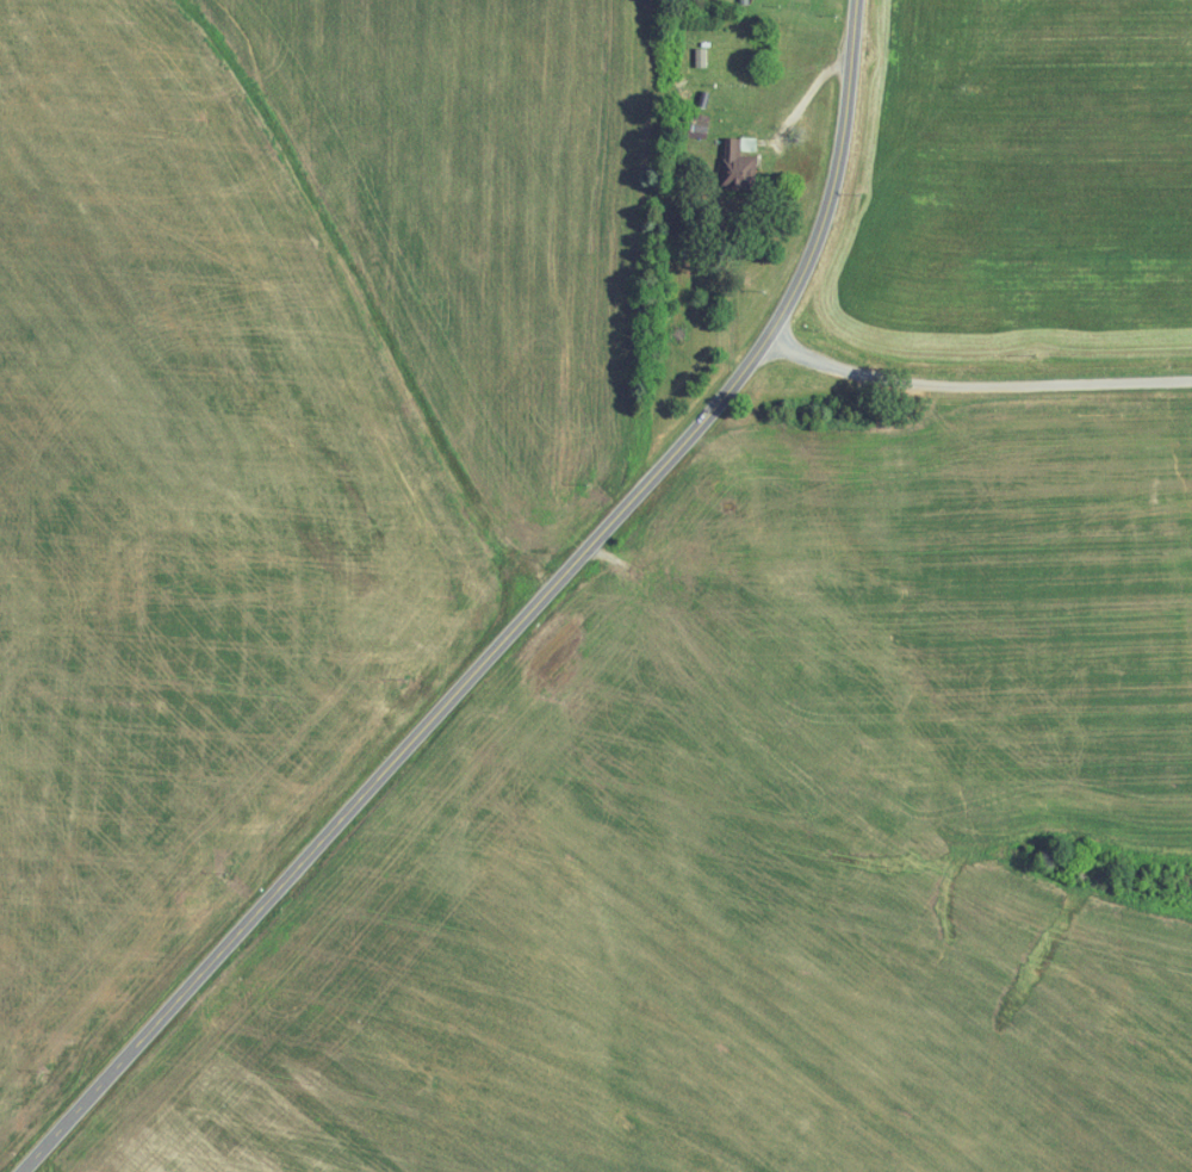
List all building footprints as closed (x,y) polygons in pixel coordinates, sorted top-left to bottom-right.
[(704,67),(705,47),(693,47),(693,67),(704,67)] [(753,137),(724,136),(723,188),(752,188),(753,137)]
